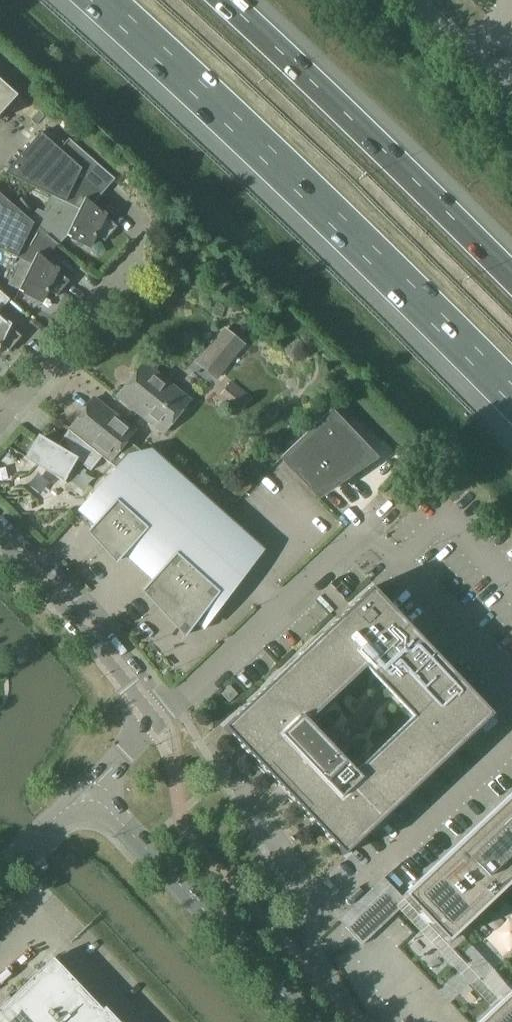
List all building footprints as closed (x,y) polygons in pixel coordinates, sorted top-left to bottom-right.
[(0,80),(0,115),(17,96),(0,80)] [(41,132),(6,173),(62,200),(50,224),(46,221),(42,221),(39,225),(31,219),(30,220),(54,241),(67,235),(85,198),(89,201),(111,175),(69,138),(60,149),(41,132)] [(21,259),(31,264),(19,290),(42,301),(46,291),(47,292),(48,291),(56,295),(57,296),(70,281),(52,273),(54,269),(55,268),(41,256),(54,241),(30,220),(0,194),(0,248),(21,259)] [(102,213),(89,201),(85,198),(67,235),(90,246),(94,236),(95,237),(95,236),(104,241),(105,241),(118,227),(100,218),(102,214),(102,213)] [(9,298),(0,291),(0,308),(9,298)] [(22,336),(4,327),(6,324),(7,323),(0,317),(0,346),(8,350),(9,351),(22,336)] [(196,363),(217,380),(246,344),(224,327),(196,363)] [(144,363),(118,396),(164,433),(190,400),(144,363)] [(232,381),(221,394),(242,411),(253,398),(245,391),(232,381)] [(93,398),(69,430),(103,456),(110,446),(118,453),(136,430),(94,397),(93,398)] [(373,458),(374,457),(331,412),(282,458),(318,496),(319,495),(346,476),(347,480),(355,477),(352,472),(373,458)] [(92,470),(103,456),(69,430),(55,448),(39,438),(28,458),(50,471),(66,484),(67,483),(65,481),(78,459),(92,470)] [(91,528),(105,543),(169,471),(150,453),(126,460),(85,505),(100,519),(91,528)] [(120,560),(131,547),(145,559),(199,497),(169,471),(105,543),(120,560)] [(145,587),(160,603),(230,525),(199,497),(145,559),(159,572),(145,587)] [(230,525),(160,603),(188,634),(217,596),(219,598),(260,552),(230,525)] [(492,715),(456,676),(408,626),(372,587),(224,728),(260,766),(265,761),(284,781),(280,785),(290,796),(294,792),(313,812),(308,817),(344,855),(492,715)] [(230,702),(239,694),(230,685),(222,693),(230,702)] [(403,896),(446,942),(511,879),(511,793),(403,896)] [(0,1008),(0,1021),(114,1021),(53,958),(0,1008)] [(480,1021),(511,1021),(511,992),(480,1021)]
